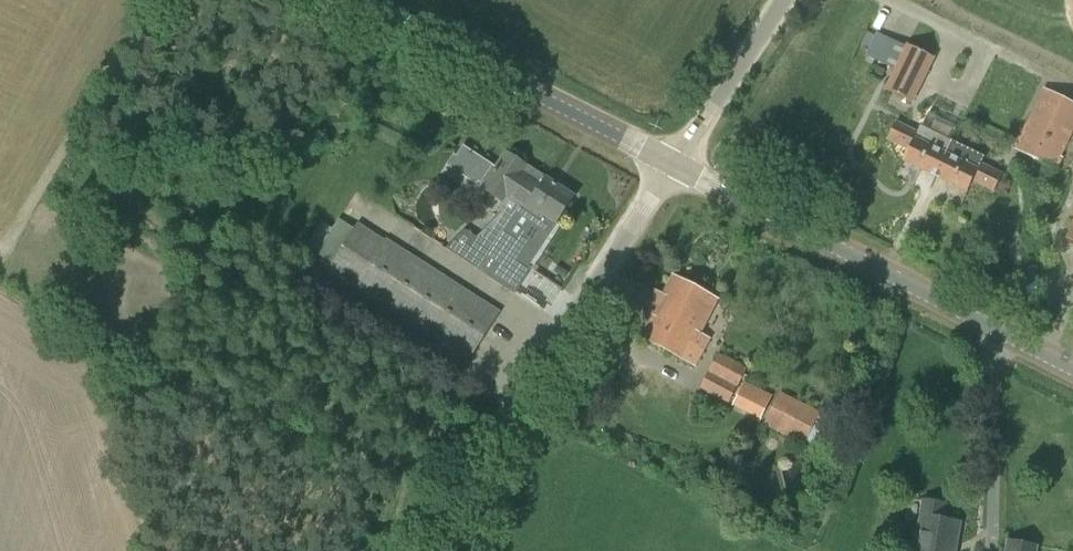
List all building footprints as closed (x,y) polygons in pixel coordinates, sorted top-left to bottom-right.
[(934,59),(907,46),(884,91),(912,104),(915,96),(926,75),(934,59)] [(1063,158),(1061,157),(1072,133),(1072,103),(1043,88),(1013,149),(1057,171),(1063,158)] [(934,177),(950,141),(921,127),(918,133),(897,123),(888,141),(910,151),(904,163),(934,177)] [(450,163),(484,185),(498,163),(464,141),(450,163)] [(950,141),(934,177),(967,193),(972,182),(993,192),(1002,174),(980,164),(984,157),(950,141)] [(534,193),(545,177),(537,172),(534,177),(526,172),(529,167),(525,164),(527,161),(526,156),(516,150),(511,151),(509,154),(506,152),(481,190),(500,203),(499,206),(500,211),(503,213),(476,238),(464,230),(445,249),(479,272),(522,207),(519,205),(519,204),(525,194),(531,197),(534,192),(534,193)] [(519,205),(522,207),(533,215),(534,220),(549,229),(554,228),(556,224),(557,225),(575,197),(545,177),(534,193),(534,192),(531,197),(525,194),(519,204),(519,205)] [(1064,239),(1072,243),(1072,221),(1064,239)] [(386,241),(359,223),(327,273),(470,363),(501,312),(387,238),(386,241)] [(696,366),(709,340),(700,335),(718,301),(674,278),(642,338),(696,366)] [(728,404),(746,369),(719,354),(700,389),(728,404)] [(760,420),(772,395),(744,381),(732,406),(760,420)] [(820,450),(833,424),(818,417),(820,413),(780,392),(763,425),(804,446),(806,442),(820,450)] [(961,524),(943,521),(946,505),(923,501),(915,550),(956,550),(961,524)] [(1040,546),(1007,541),(1005,550),(1039,550),(1040,546)]
